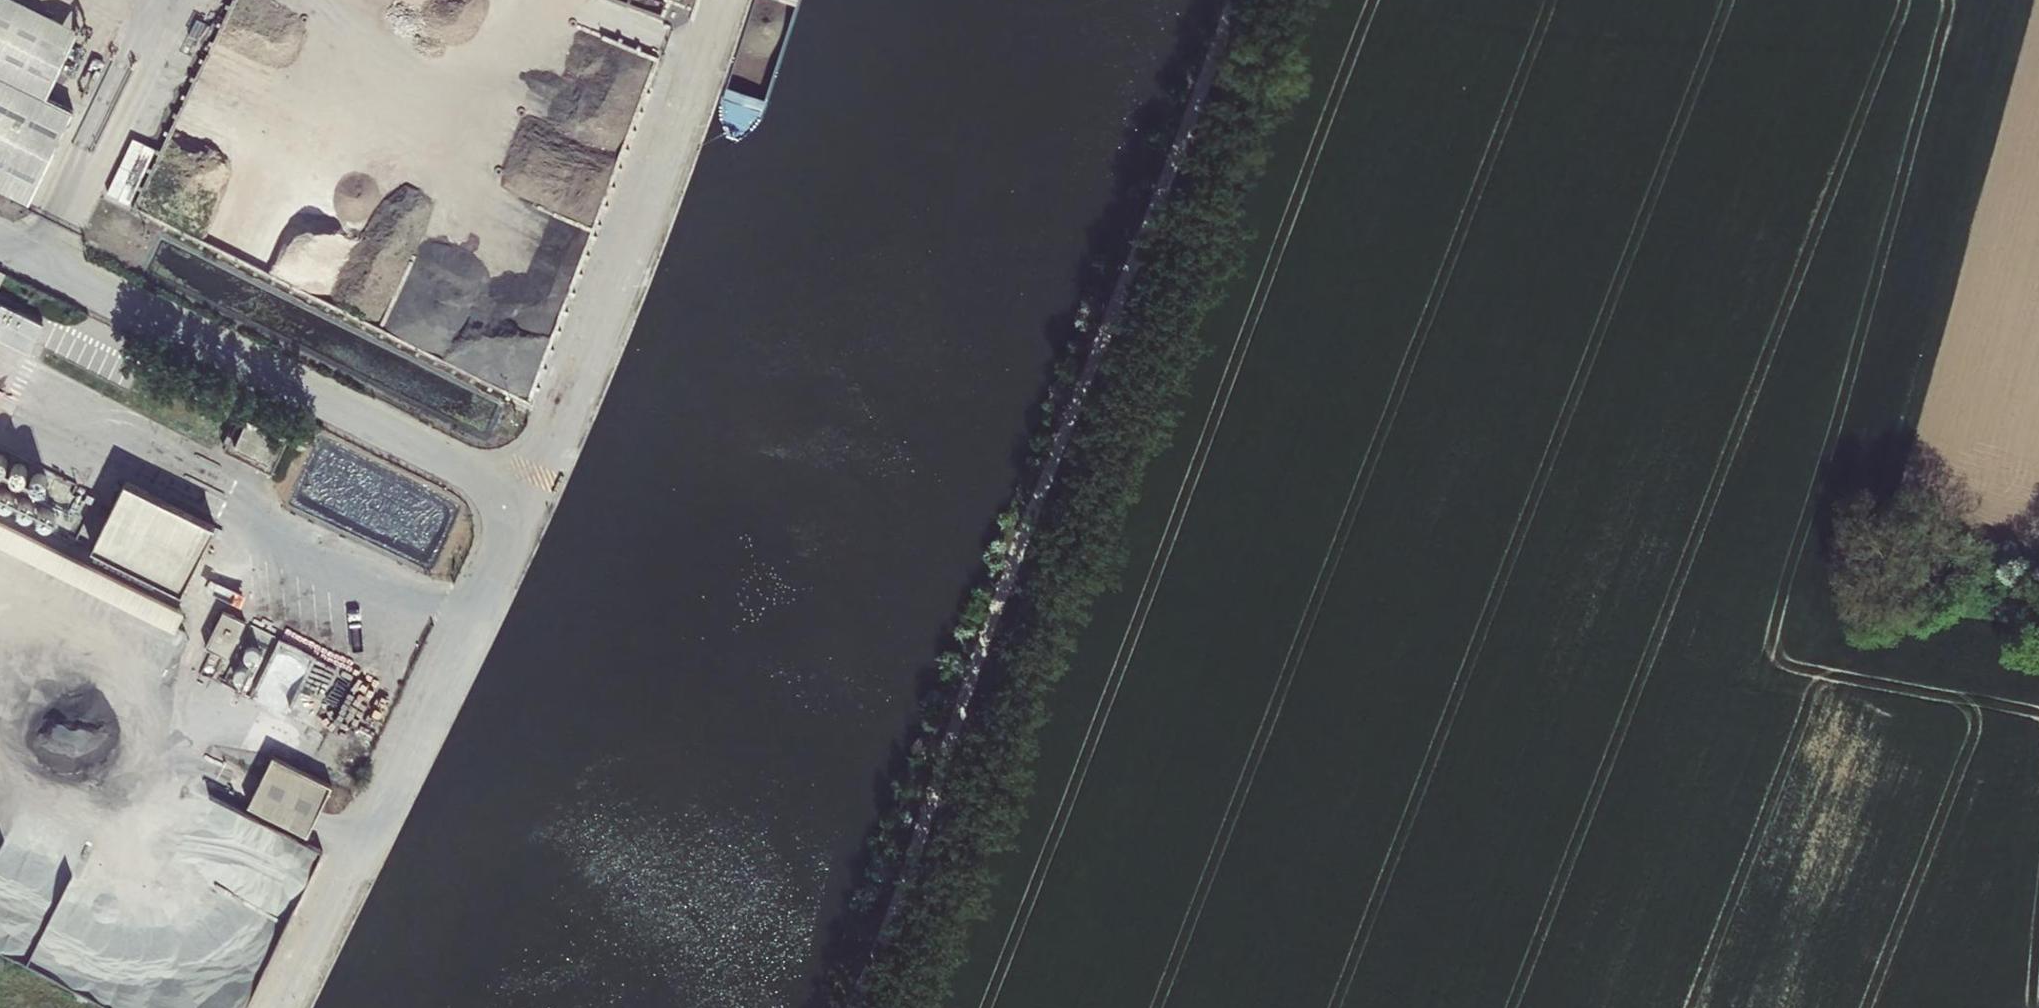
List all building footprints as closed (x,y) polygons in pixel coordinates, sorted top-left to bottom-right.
[(47,97),(80,28),(21,0),(0,0),(0,74),(47,97)] [(29,202),(74,110),(47,97),(0,74),(0,188),(29,202)] [(498,384),(490,407),(517,417),(526,395),(498,384)] [(223,452),(271,474),(289,437),(240,414),(223,452)] [(215,525),(125,482),(92,548),(182,593),(215,525)] [(224,610),(205,647),(228,657),(245,621),(224,610)] [(329,729),(353,669),(276,639),(252,699),(329,729)] [(247,805),(307,835),(332,785),(272,756),(247,805)]
